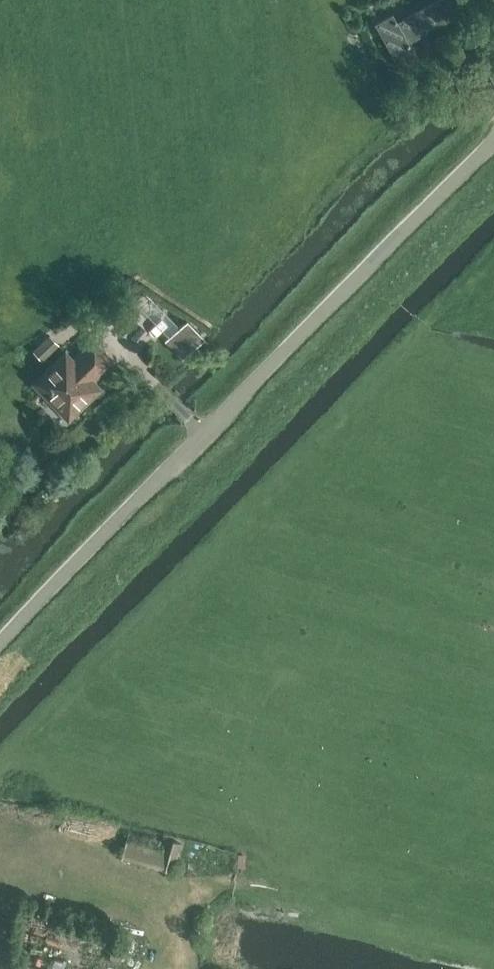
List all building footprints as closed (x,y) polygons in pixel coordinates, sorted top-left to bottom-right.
[(374,23),(400,68),(418,58),(408,42),(455,15),(447,0),(435,0),(397,21),(392,13),(374,23)] [(179,327),(168,338),(185,356),(196,344),(205,336),(188,319),(179,327)] [(35,348),(45,358),(59,344),(49,334),(35,348)] [(100,388),(93,380),(113,359),(94,340),(73,359),(65,352),(33,382),(68,418),(100,388)] [(169,852),(126,840),(121,859),(164,871),(165,870),(172,872),(176,857),(169,855),(169,852)] [(24,964),(4,959),(2,968),(40,968),(24,964)]
